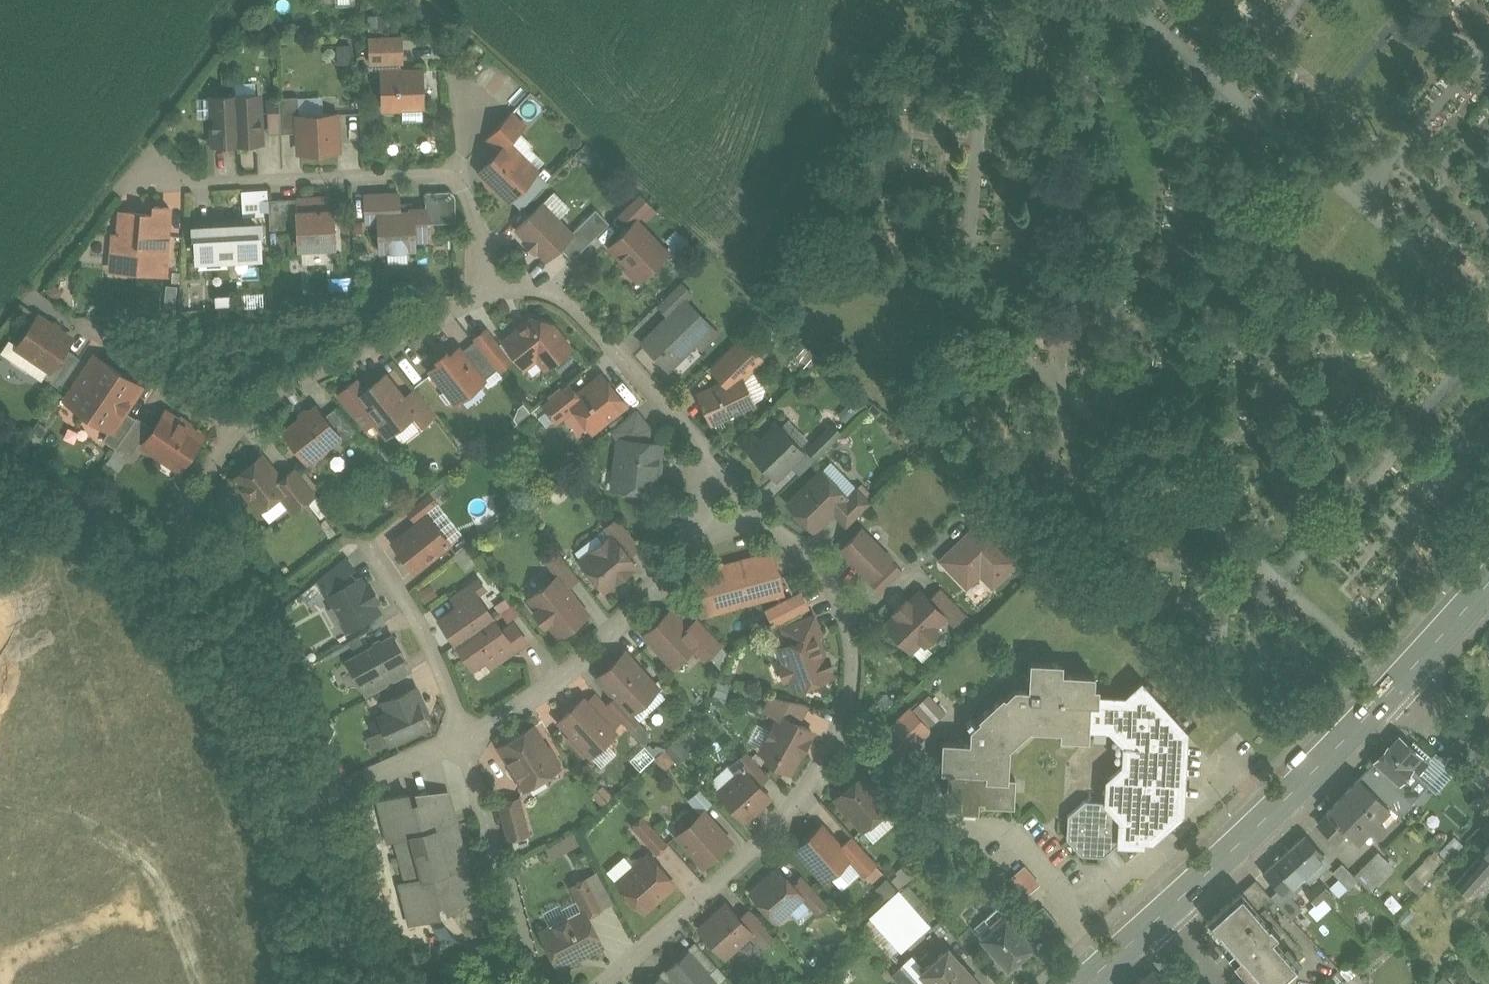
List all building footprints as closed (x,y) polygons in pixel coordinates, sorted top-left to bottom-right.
[(401,38),(372,39),(373,61),(402,60),(401,38)] [(355,61),(353,44),(340,45),(342,62),(355,61)] [(405,71),(403,68),(383,69),(385,107),(388,109),(400,109),(402,106),(424,105),(422,70),(405,71)] [(260,94),(236,95),(239,142),(262,141),(260,94)] [(236,95),(213,96),(215,143),(239,142),(236,95)] [(299,96),(280,97),(282,133),(300,132),(299,115),(300,115),(299,96)] [(512,111),(488,137),(500,150),(509,142),(509,143),(526,125),(512,111)] [(300,115),(299,115),(300,132),(301,151),(339,150),(338,113),(300,115)] [(509,143),(509,142),(500,150),(481,171),(510,199),(538,170),(509,143)] [(449,190),(426,191),(427,207),(428,223),(457,221),(457,198),(456,196),(455,194),(454,192),(453,191),(451,190),(449,190)] [(400,192),(366,194),(367,221),(379,220),(381,249),(416,247),(416,239),(429,239),(428,223),(427,207),(414,208),(413,204),(400,204),(400,192)] [(641,193),(619,214),(631,226),(637,220),(637,221),(653,206),(641,193)] [(320,196),(297,197),(298,217),(299,247),(336,245),(334,209),(321,210),(320,196)] [(297,197),(269,199),(270,208),(271,228),(285,227),(285,218),(298,217),(297,197)] [(269,199),(261,200),(262,209),(270,208),(269,199)] [(542,203),(518,227),(548,258),(560,246),(572,234),(572,233),(542,203)] [(154,213),(122,210),(120,234),(115,234),(113,256),(139,258),(138,270),(164,273),(170,206),(155,205),(154,213)] [(597,209),(572,233),(572,234),(560,246),(573,259),(610,222),(597,209)] [(631,226),(611,245),(641,276),(667,251),(637,221),(637,220),(631,226)] [(259,226),(197,229),(198,255),(260,252),(259,226)] [(681,281),(658,304),(669,315),(686,299),(692,293),(681,281)] [(177,285),(168,284),(166,302),(176,303),(177,285)] [(669,315),(642,341),(670,369),(696,342),(702,348),(718,332),(686,299),(669,315)] [(19,345),(46,364),(51,367),(52,368),(66,347),(72,338),(39,315),(19,345)] [(528,323),(522,328),(521,326),(504,340),(525,366),(545,350),(553,360),(571,346),(555,325),(533,317),(527,322),(528,323)] [(512,357),(490,329),(476,340),(498,369),(512,357)] [(743,338),(741,340),(739,339),(714,364),(715,365),(713,367),(726,381),(741,375),(743,379),(763,359),(743,338)] [(46,364),(19,345),(10,339),(2,351),(38,376),(46,364)] [(498,369),(476,340),(462,352),(484,380),(498,369)] [(66,347),(52,368),(51,367),(45,376),(61,386),(81,357),(66,347)] [(462,352),(459,348),(432,369),(447,388),(441,393),(449,403),(455,398),(457,401),(484,380),(462,352)] [(142,384),(97,355),(67,399),(110,429),(112,429),(125,409),(142,384)] [(362,393),(358,396),(376,419),(388,435),(416,413),(405,398),(386,374),(362,393)] [(578,395),(570,401),(574,407),(593,430),(626,403),(603,375),(578,395)] [(726,381),(700,393),(713,421),(753,403),(743,379),(741,375),(726,381)] [(354,382),(339,393),(366,427),(376,419),(358,396),(362,393),(354,382)] [(568,383),(544,402),(558,420),(574,407),(570,401),(578,395),(568,383)] [(437,414),(417,389),(405,398),(416,413),(424,424),(437,414)] [(360,432),(338,405),(325,416),(340,435),(339,435),(345,443),(360,432)] [(317,406),(285,431),(308,460),(314,455),(320,456),(325,451),(326,446),(339,435),(340,435),(325,416),(317,406)] [(125,409),(112,429),(110,429),(104,438),(117,447),(118,445),(137,417),(125,409)] [(637,410),(613,429),(621,439),(648,441),(650,427),(637,410)] [(202,434),(167,411),(145,443),(180,467),(183,463),(188,462),(193,453),(192,449),(202,434)] [(137,417),(118,445),(131,454),(151,424),(138,416),(137,417)] [(832,423),(807,448),(817,459),(843,433),(832,423)] [(779,426),(751,453),(776,478),(804,450),(779,426)] [(648,441),(621,439),(617,474),(620,479),(619,488),(620,488),(623,492),(634,494),(639,490),(655,493),(661,443),(648,441)] [(263,455),(235,477),(260,509),(280,493),(288,487),(282,479),(263,455)] [(295,468),(282,479),(288,487),(280,493),(294,511),(316,493),(295,468)] [(821,471),(789,503),(815,530),(833,512),(848,498),(847,497),(821,471)] [(858,486),(847,497),(848,498),(833,512),(847,527),(873,502),(858,486)] [(430,491),(407,510),(418,524),(429,516),(426,512),(439,502),(430,491)] [(983,493),(964,511),(978,525),(982,522),(998,506),(983,493)] [(418,524),(394,543),(415,570),(450,542),(429,516),(418,524)] [(641,545),(618,517),(605,527),(613,536),(614,535),(629,555),(641,545)] [(978,525),(942,560),(967,586),(981,573),(993,585),(1019,560),(982,522),(978,525)] [(892,558),(863,528),(842,549),(871,578),(871,579),(892,558)] [(613,536),(582,561),(604,589),(636,564),(629,555),(614,535),(613,536)] [(580,578),(558,550),(545,561),(557,576),(558,576),(568,588),(580,578)] [(761,555),(722,565),(723,569),(697,576),(703,599),(716,595),(719,608),(779,592),(770,557),(762,559),(761,555)] [(347,557),(319,580),(327,590),(351,571),(355,567),(347,557)] [(892,558),(871,579),(871,578),(869,580),(880,592),(903,570),(892,558)] [(357,579),(351,571),(328,589),(331,593),(329,594),(335,605),(331,607),(339,621),(343,619),(348,629),(380,612),(375,602),(380,599),(371,583),(366,586),(360,577),(357,579)] [(557,576),(540,590),(543,594),(534,602),(539,608),(535,611),(546,625),(550,622),(561,635),(588,614),(568,588),(558,576),(557,576)] [(479,578),(457,593),(464,603),(477,594),(478,595),(486,589),(479,578)] [(954,626),(967,613),(942,587),(930,599),(946,616),(945,617),(954,626)] [(799,591),(767,608),(776,625),(808,609),(799,591)] [(910,602),(907,600),(895,612),(897,615),(887,625),(911,650),(922,640),(926,644),(938,631),(934,627),(945,617),(946,616),(930,599),(922,591),(910,602)] [(464,603),(441,619),(457,642),(493,617),(478,595),(477,594),(464,603)] [(670,611),(646,633),(674,664),(685,653),(687,656),(700,644),(700,643),(687,628),(670,611)] [(815,615),(783,627),(789,644),(790,645),(816,635),(821,633),(815,615)] [(493,617),(457,642),(473,665),(487,656),(491,663),(513,647),(502,631),(503,630),(493,617)] [(722,645),(698,618),(687,628),(700,643),(700,644),(710,656),(722,645)] [(528,642),(514,622),(503,630),(502,631),(513,647),(516,650),(528,642)] [(394,635),(348,660),(361,684),(403,661),(407,659),(394,635)] [(816,635),(790,645),(789,644),(781,647),(786,662),(781,665),(786,680),(792,677),(796,689),(831,676),(829,669),(833,668),(829,657),(825,658),(816,635)] [(658,688),(625,652),(599,677),(616,695),(632,712),(632,711),(658,688)] [(1187,734),(1140,684),(1124,699),(1098,697),(1099,686),(1093,686),(1094,675),(1060,673),(1060,661),(1029,659),(1027,687),(1014,687),(1005,696),(1002,693),(979,715),(982,718),(971,728),(970,741),(943,740),(942,770),(949,771),(948,799),(964,800),(963,811),(981,812),(981,802),(987,803),(987,806),(1018,808),(1020,779),(1012,779),(1012,748),(1011,747),(1032,728),(1033,729),(1062,731),(1062,739),(1090,740),(1090,727),(1111,728),(1127,744),(1126,767),(1111,782),(1110,803),(1089,802),(1072,817),(1071,839),(1086,856),(1108,857),(1124,843),(1124,840),(1145,841),(1145,837),(1153,838),(1161,830),(1163,832),(1182,814),(1187,734)] [(403,661),(372,678),(377,688),(408,670),(403,661)] [(417,686),(384,701),(389,712),(379,716),(385,729),(381,731),(387,745),(430,726),(419,700),(422,698),(417,686)] [(607,703),(598,693),(588,702),(613,729),(622,720),(607,703)] [(632,712),(616,695),(607,703),(622,720),(631,730),(641,721),(632,711),(632,712)] [(808,704),(773,695),(765,710),(780,718),(782,714),(798,723),(808,704)] [(585,698),(560,721),(592,755),(616,732),(613,729),(588,702),(585,698)] [(911,706),(880,736),(902,758),(932,728),(911,706)] [(798,723),(782,714),(780,718),(762,750),(773,762),(791,772),(813,731),(798,723)] [(533,726),(501,746),(526,786),(527,787),(559,767),(557,765),(561,762),(551,745),(547,748),(533,726)] [(1400,737),(1390,748),(1388,746),(1377,759),(1400,779),(1410,768),(1415,772),(1426,760),(1400,737)] [(748,751),(731,766),(739,774),(746,768),(760,783),(769,775),(748,751)] [(739,774),(719,791),(745,821),(755,812),(756,814),(766,805),(764,804),(772,797),(760,783),(746,768),(739,774)] [(1426,770),(1410,788),(1419,796),(1435,778),(1426,770)] [(890,806),(863,775),(837,797),(840,800),(840,804),(848,814),(852,814),(864,829),(890,806)] [(1389,805),(1360,778),(1328,813),(1329,815),(1321,823),(1337,839),(1346,830),(1355,840),(1364,831),(1370,837),(1384,822),(1378,816),(1389,805)] [(914,809),(891,781),(881,790),(896,808),(896,813),(902,820),(914,809)] [(518,798),(500,803),(509,838),(528,833),(519,798),(527,787),(526,786),(518,798)] [(713,804),(700,789),(692,797),(705,811),(713,804)] [(442,793),(420,799),(419,802),(420,807),(414,808),(411,795),(407,793),(379,800),(389,838),(392,839),(403,837),(405,841),(400,842),(398,845),(406,874),(409,876),(413,875),(415,879),(403,882),(402,885),(411,922),(439,915),(441,912),(438,898),(443,897),(445,902),(448,903),(469,898),(471,895),(465,872),(467,871),(468,868),(456,820),(453,818),(451,818),(445,795),(442,793)] [(705,811),(678,835),(705,865),(731,841),(705,811)] [(668,842),(644,815),(632,826),(656,853),(668,842)] [(823,826),(798,848),(825,879),(836,869),(839,871),(851,860),(852,859),(841,847),(823,826)] [(575,832),(548,846),(554,858),(581,843),(575,832)] [(1304,835),(1284,853),(1304,873),(1309,868),(1314,874),(1325,864),(1320,858),(1323,856),(1304,835)] [(876,863),(852,837),(841,847),(852,859),(851,860),(864,874),(876,863)] [(1455,882),(1468,893),(1488,868),(1488,842),(1455,882)] [(1376,847),(1352,872),(1367,888),(1392,863),(1376,847)] [(1454,853),(1448,847),(1443,853),(1449,858),(1454,853)] [(1434,850),(1405,879),(1415,890),(1444,860),(1434,850)] [(1304,873),(1284,853),(1264,872),(1279,888),(1283,892),(1286,889),(1291,895),(1292,894),(1303,884),(1298,878),(1304,873)] [(650,856),(620,883),(628,892),(627,897),(635,906),(641,907),(643,910),(674,883),(650,856)] [(1027,864),(1011,877),(1027,896),(1043,883),(1027,864)] [(779,868),(771,875),(770,874),(760,883),(761,884),(752,892),(777,921),(803,897),(804,896),(793,884),(779,868)] [(1337,887),(1325,874),(1314,884),(1323,895),(1325,892),(1328,896),(1337,887)] [(827,902),(803,875),(793,884),(804,896),(803,897),(816,912),(827,902)] [(588,877),(571,885),(583,910),(584,909),(588,915),(603,907),(588,877)] [(1272,895),(1255,878),(1242,891),(1261,912),(1267,907),(1275,899),(1272,895)] [(883,897),(896,891),(889,879),(876,885),(883,897)] [(908,884),(871,918),(898,947),(928,921),(915,906),(922,900),(908,884)] [(1314,884),(1300,897),(1309,907),(1323,895),(1314,884)] [(1291,895),(1286,889),(1283,892),(1279,888),(1272,895),(1275,899),(1290,915),(1301,904),(1292,894),(1291,895)] [(1261,912),(1242,891),(1209,920),(1243,958),(1236,965),(1253,983),(1275,983),(1301,961),(1299,959),(1305,953),(1306,952),(1305,950),(1267,907),(1261,912)] [(1038,935),(1006,899),(998,905),(1007,915),(1031,942),(1038,935)] [(727,903),(700,928),(726,956),(752,933),(753,932),(740,918),(727,903)] [(1007,915),(998,905),(985,917),(990,923),(980,932),(984,936),(1007,915)] [(583,910),(542,931),(546,940),(545,943),(549,950),(552,951),(560,967),(603,945),(588,915),(584,909),(583,910)] [(775,936),(751,909),(740,918),(753,932),(752,933),(764,946),(775,936)] [(984,936),(983,937),(1007,963),(1017,954),(1019,957),(1033,945),(1030,942),(1031,942),(1007,915),(984,936)] [(718,965),(699,945),(690,953),(709,973),(718,965)] [(948,948),(922,971),(922,972),(928,979),(933,983),(981,983),(971,973),(972,973),(972,972),(970,973),(963,965),(964,964),(964,963),(963,964),(948,948)] [(680,959),(679,958),(668,968),(670,970),(682,983),(717,983),(718,983),(709,973),(690,953),(688,951),(680,959)] [(913,955),(901,966),(917,983),(923,983),(928,979),(922,972),(922,971),(919,967),(922,965),(913,955)] [(901,966),(892,974),(901,983),(917,983),(901,966)] [(670,970),(661,978),(666,983),(682,983),(670,970)] [(1445,975),(1434,983),(1453,983),(1445,975)]
